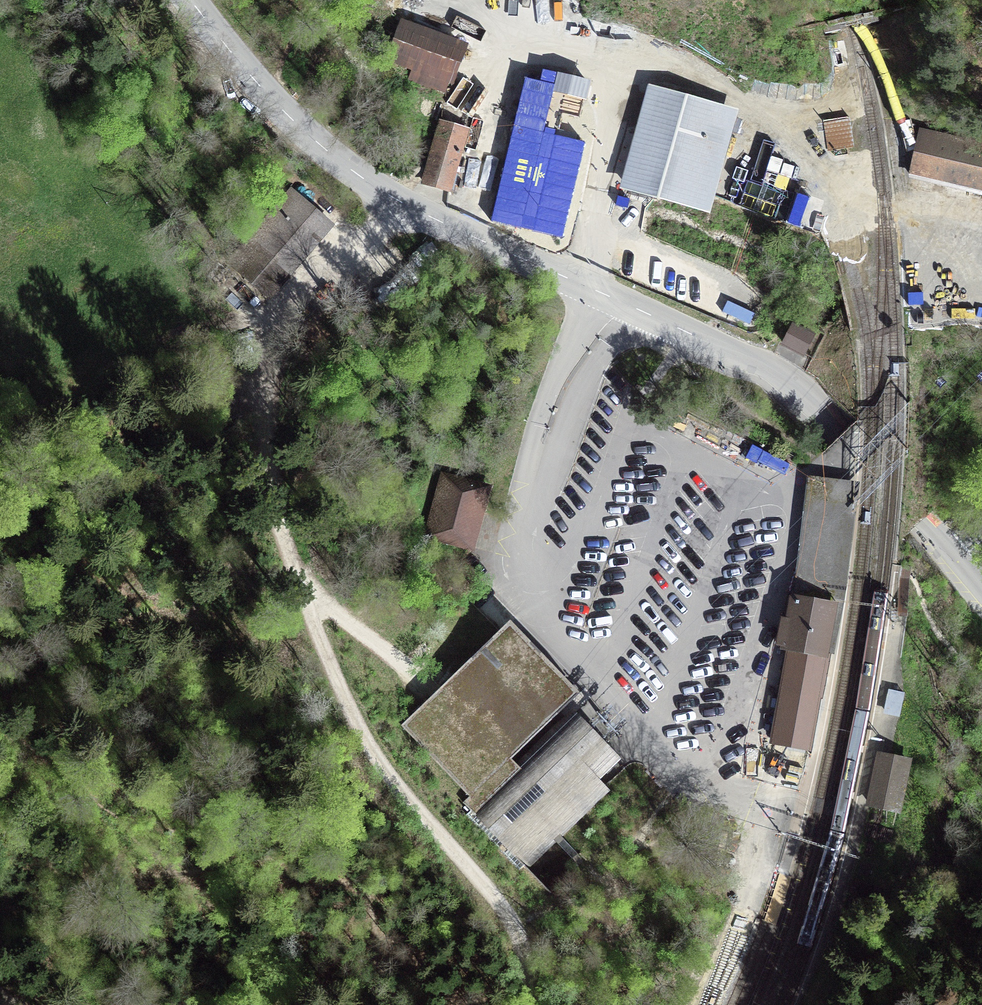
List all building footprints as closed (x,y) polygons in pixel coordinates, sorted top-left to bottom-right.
[(462,48),(407,25),(393,59),(415,68),(411,79),(444,92),(462,48)] [(713,107),(659,92),(659,93),(632,188),(632,189),(704,209),(726,129),(731,112),(713,107)] [(855,148),(850,118),(823,122),(828,152),(829,151),(852,148),(855,148)] [(467,132),(441,124),(423,182),(450,190),(467,132)] [(922,131),(912,177),(981,193),(981,145),(922,131)] [(234,261),(264,287),(324,218),(293,192),(234,261)] [(813,337),(793,327),(784,344),(804,355),(813,337)] [(488,487),(445,475),(429,533),(472,545),(488,487)] [(836,581),(801,574),(793,620),(785,618),(780,644),(794,647),(777,740),(805,746),(836,581)] [(580,697),(513,626),(404,727),(470,798),(464,803),(476,816),(522,772),(512,761),(580,697)] [(903,694),(891,692),(888,711),(900,713),(903,694)] [(522,772),(476,816),(525,869),(608,791),(601,783),(622,763),(586,725),(580,718),(522,772)] [(879,754),(869,804),(898,810),(908,760),(890,757),(879,754)]
